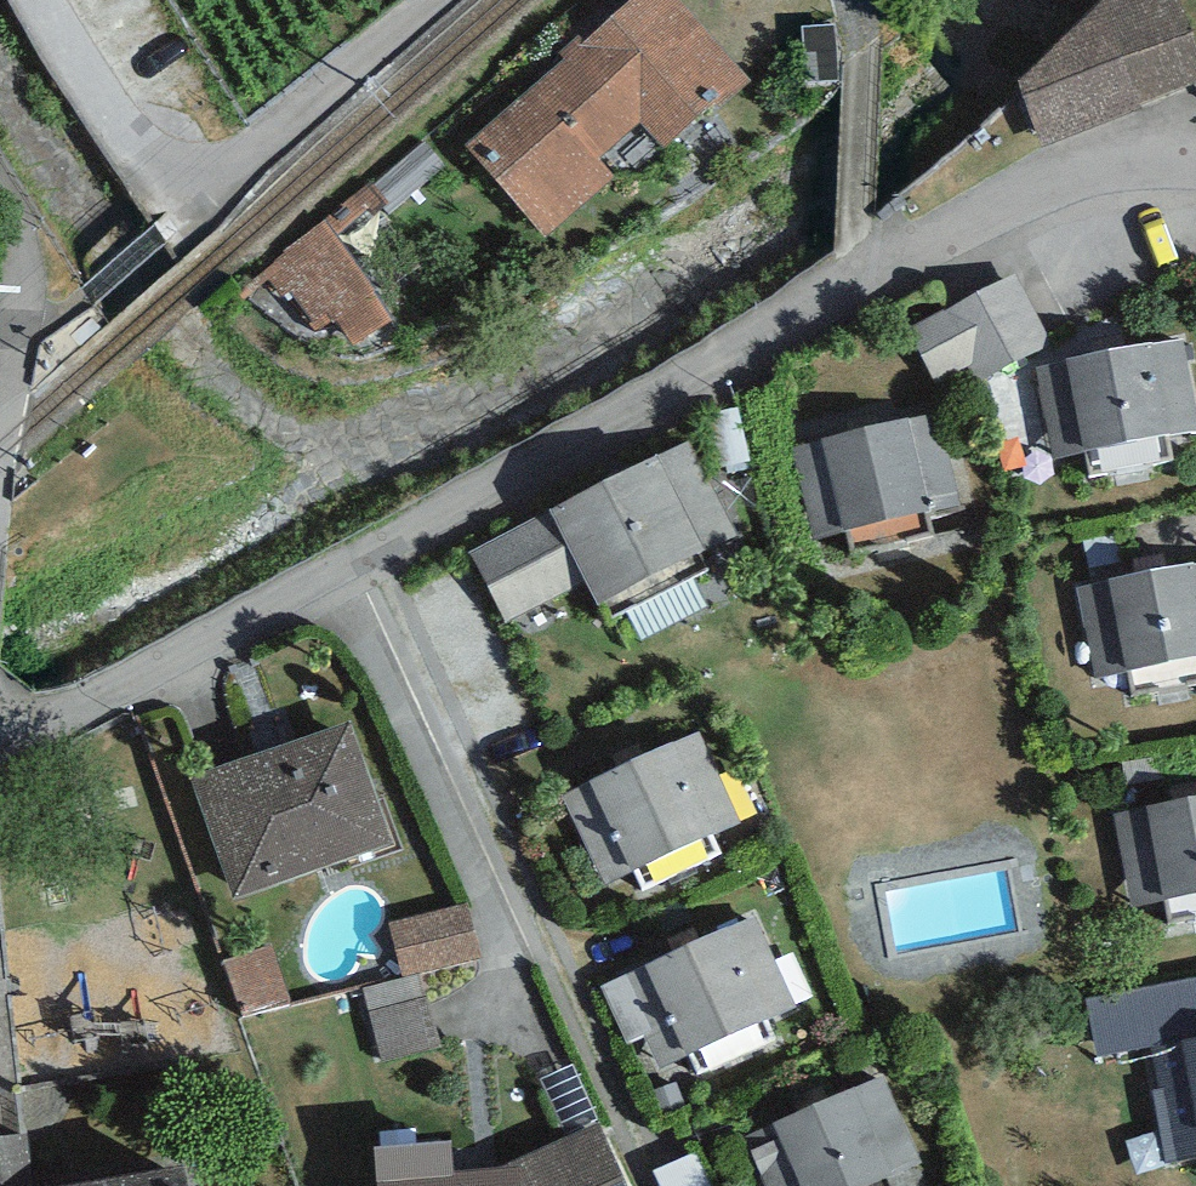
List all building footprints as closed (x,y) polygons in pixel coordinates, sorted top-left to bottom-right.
[(530,218),(544,237),(613,177),(598,159),(642,122),(666,146),(753,83),(678,0),(632,0),(465,146),(530,218)] [(1075,140),(1195,102),(1195,0),(1135,0),(1054,65),(1075,140)] [(324,236),(275,269),(315,330),(339,314),(356,339),(382,322),(324,236)] [(1013,273),(908,331),(936,382),(968,365),(978,382),(1051,342),(1013,273)] [(1035,367),(1053,456),(1195,428),(1195,412),(1182,339),(1035,367)] [(926,416),(791,447),(813,539),(932,512),(929,497),(954,491),(936,413),(926,416)] [(687,439),(548,509),(586,582),(598,605),(736,536),(687,439)] [(505,624),(586,582),(548,509),(467,550),(505,624)] [(1076,586),(1094,677),(1195,657),(1195,563),(1076,586)] [(190,777),(235,901),(395,843),(349,719),(190,777)] [(697,732),(562,796),(605,886),(740,822),(697,732)] [(1113,813),(1131,909),(1195,896),(1195,797),(1113,813)] [(469,903),(389,922),(402,976),(419,972),(482,956),(469,903)] [(754,915),(600,985),(627,1045),(646,1037),(660,1068),(796,1006),(754,915)] [(271,945),(223,961),(242,1018),(290,1001),(271,945)] [(402,976),(362,987),(383,1064),(440,1048),(419,972),(402,976)] [(1195,1037),(1195,976),(1084,998),(1096,1057),(1152,1046),(1183,1040),(1195,1037)] [(1183,1040),(1152,1046),(1159,1087),(1153,1088),(1166,1162),(1195,1157),(1195,1037),(1183,1040)] [(767,1185),(869,1185),(923,1163),(884,1076),(745,1137),(767,1185)] [(374,1149),(377,1185),(626,1185),(597,1125),(502,1169),(453,1170),(452,1142),(374,1149)] [(27,1131),(0,1135),(0,1185),(36,1185),(27,1131)] [(184,1163),(56,1185),(188,1185),(184,1163)]
